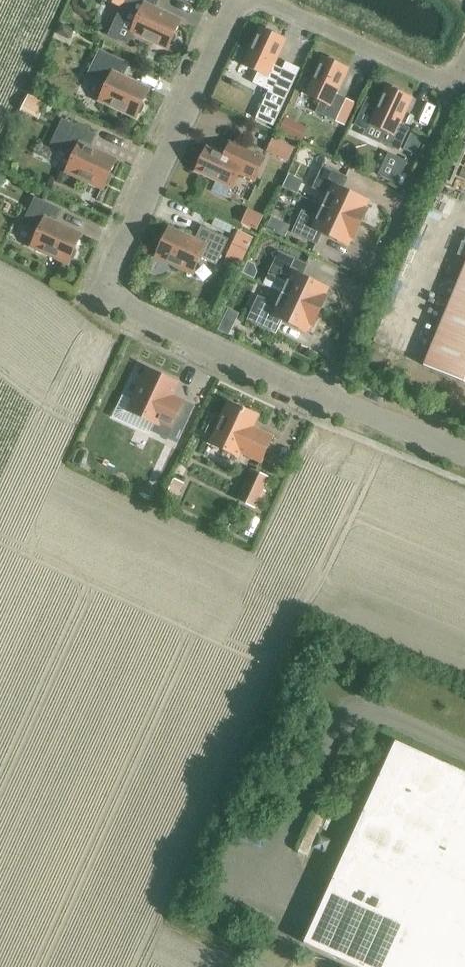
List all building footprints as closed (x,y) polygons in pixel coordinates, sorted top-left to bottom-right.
[(167,49),(169,46),(172,44),(175,37),(174,34),(180,20),(154,8),(157,0),(107,0),(139,15),(131,32),(167,49)] [(260,28),(243,65),(258,72),(253,83),(268,90),(255,118),(272,126),(299,68),(285,62),(282,69),(272,64),(284,39),(275,36),(274,32),(267,29),(264,30),(260,28)] [(97,102),(133,119),(134,115),(140,113),(143,106),(142,103),(148,89),(122,77),(128,64),(99,51),(88,75),(105,83),(97,102)] [(323,58),(306,94),(320,101),(315,112),(343,125),(354,102),(346,99),(335,94),(346,69),(338,65),(337,61),(330,58),(327,59),(323,58)] [(52,111),(59,94),(38,85),(31,102),(52,111)] [(400,91),(393,88),(390,89),(386,87),(378,104),(366,98),(353,125),(367,131),(370,124),(384,130),(379,142),(398,151),(409,128),(398,123),(410,98),(401,94),(400,91)] [(92,147),(97,136),(62,120),(49,146),(70,155),(62,174),(102,192),(118,159),(92,147)] [(267,151),(288,161),(294,148),(273,138),(267,151)] [(197,167),(195,171),(216,180),(211,191),(225,198),(230,187),(232,188),(238,173),(254,180),(264,158),(230,143),(224,155),(206,147),(203,155),(199,157),(196,163),(197,167)] [(370,174),(386,181),(395,162),(379,155),(370,174)] [(322,206),(359,224),(366,209),(364,208),(367,201),(341,189),(346,178),(323,167),(313,188),(328,195),(322,206)] [(28,195),(17,220),(40,230),(32,247),(68,264),(69,261),(73,259),(76,252),(75,249),(81,235),(54,223),(60,210),(28,195)] [(352,239),(359,224),(322,206),(316,218),(302,212),(292,232),(315,243),(320,232),(347,245),(350,238),(352,239)] [(247,222),(236,248),(254,256),(266,230),(247,222)] [(157,254),(156,257),(192,274),(200,256),(215,263),(226,239),(201,228),(195,240),(169,228),(163,242),(159,243),(156,250),(157,254)] [(282,293),(319,311),(326,296),(324,295),(327,288),(301,276),(306,265),(279,252),(269,273),(287,282),(282,293)] [(424,367),(464,384),(464,267),(424,367)] [(312,326),(319,311),(282,293),(276,305),(258,297),(248,319),(275,332),(280,319),(307,332),(310,325),(312,326)] [(135,396),(128,411),(156,424),(153,431),(166,437),(177,442),(193,407),(182,403),(182,402),(170,396),(176,382),(148,369),(148,370),(141,384),(137,386),(134,392),(135,396)] [(213,417),(206,432),(212,435),(209,443),(238,456),(240,452),(260,461),(272,437),(258,430),(256,433),(250,430),(257,416),(228,402),(220,420),(213,417)] [(154,461),(148,473),(160,479),(166,466),(154,461)] [(244,485),(237,499),(254,507),(268,478),(255,472),(248,486),(244,485)] [(303,941),(360,966),(464,966),(464,770),(395,740),(303,941)]
